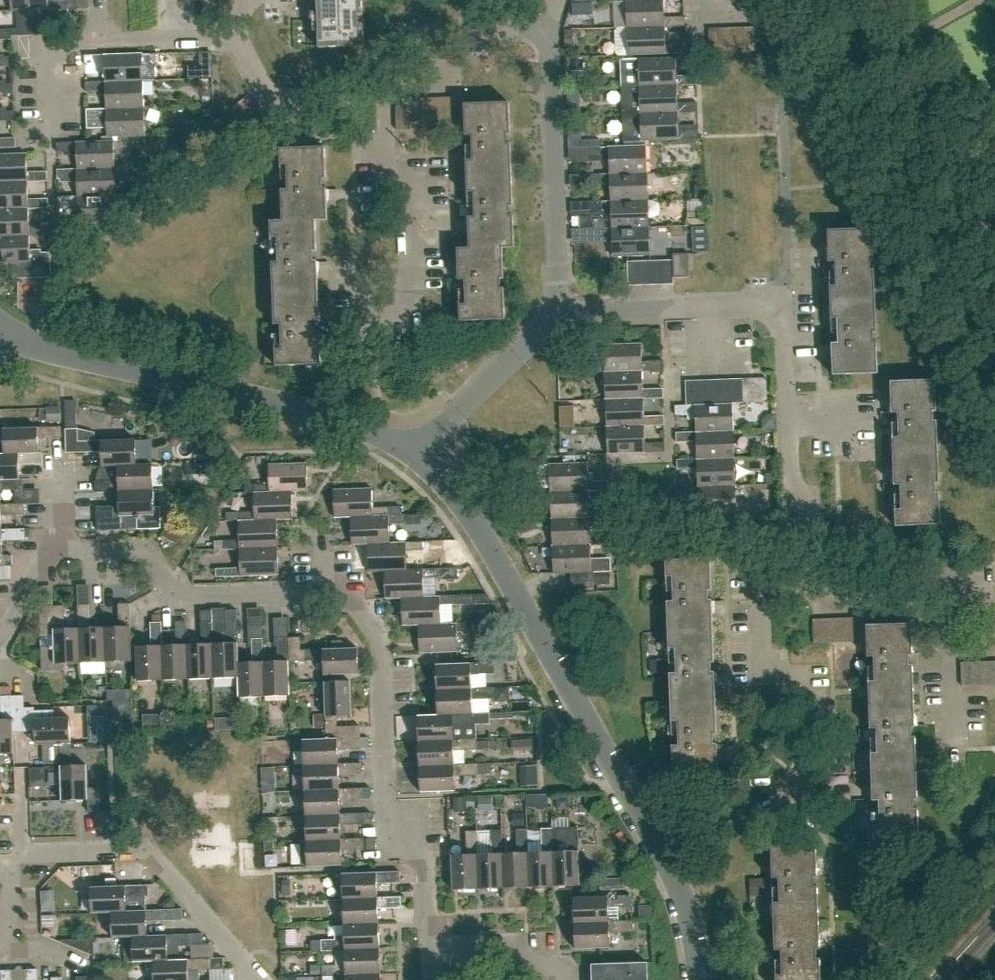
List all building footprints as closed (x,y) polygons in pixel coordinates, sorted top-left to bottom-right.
[(12,12),(17,12),(29,11),(40,11),(52,10),(56,10),(56,11),(69,10),(69,0),(12,0),(12,12)] [(318,7),(309,7),(310,22),(318,22),(319,48),(364,47),(362,0),(317,0),(318,7)] [(664,1),(664,0),(658,0),(627,1),(628,28),(665,27),(664,1)] [(592,3),(573,4),(573,16),(592,15),(592,3)] [(40,11),(41,35),(53,35),(52,10),(40,11)] [(18,36),(30,36),(29,11),(17,12),(18,36)] [(30,36),(41,35),(40,11),(29,11),(30,36)] [(671,28),(684,27),(684,17),(671,18),(671,28)] [(665,27),(628,28),(619,29),(615,34),(615,51),(620,56),(666,55),(665,27)] [(733,53),(744,52),(743,28),(732,29),(733,53)] [(743,28),(744,52),(755,52),(754,28),(743,28)] [(710,53),(721,53),(721,29),(709,29),(710,53)] [(721,53),(733,53),(732,29),(721,29),(721,53)] [(13,40),(12,30),(0,30),(0,40),(13,40)] [(672,54),(686,54),(685,44),(671,45),(672,54)] [(107,83),(144,82),(143,54),(106,55),(107,83)] [(86,65),(100,64),(100,55),(85,55),(86,65)] [(13,67),(13,57),(0,57),(0,67),(13,67)] [(622,87),(677,85),(676,59),(639,60),(621,60),(622,87)] [(683,86),(697,85),(696,76),(683,76),(683,86)] [(87,92),(101,91),(101,82),(86,82),(87,92)] [(108,110),(145,108),(144,82),(107,83),(108,109),(108,110)] [(15,94),(14,84),(0,84),(0,95),(15,94)] [(623,114),(678,112),(677,85),(622,87),(623,114)] [(428,122),(434,122),(433,98),(422,99),(422,123),(428,122)] [(434,122),(445,122),(444,98),(433,98),(434,122)] [(444,98),(445,122),(448,122),(457,122),(456,98),(444,98)] [(411,130),(411,123),(410,99),(402,99),(402,106),(396,106),(396,130),(411,130)] [(411,123),(422,123),(422,99),(410,99),(411,123)] [(467,177),(512,175),(509,103),(464,104),(467,177)] [(685,113),(698,112),(697,103),(684,103),(685,113)] [(108,110),(108,109),(87,109),(88,128),(108,127),(109,137),(146,136),(145,108),(108,110)] [(16,121),(15,111),(0,112),(0,122),(16,121)] [(678,112),(623,114),(624,143),(679,141),(678,112)] [(685,140),(699,140),(698,130),(685,131),(685,140)] [(17,148),(16,138),(0,139),(0,149),(17,148)] [(78,170),(116,168),(115,141),(77,142),(78,170)] [(58,152),(71,152),(71,142),(57,143),(58,152)] [(609,147),(610,161),(610,176),(647,174),(646,146),(609,147)] [(589,148),(589,157),(589,158),(603,157),(603,147),(589,148)] [(316,221),(328,221),(328,209),(327,190),(325,148),(321,148),(280,149),(282,189),(283,221),(283,222),(316,221)] [(0,155),(0,182),(28,181),(28,182),(48,181),(48,172),(28,172),(27,154),(0,155)] [(79,197),(117,196),(116,168),(78,170),(79,197)] [(59,179),(72,179),(72,169),(58,169),(59,179)] [(590,183),(604,183),(604,174),(590,175),(590,183)] [(611,203),(648,201),(647,174),(610,176),(611,203)] [(502,248),(514,248),(512,175),(467,177),(469,239),(469,248),(469,249),(502,248)] [(29,208),(28,182),(28,181),(0,182),(0,209),(29,208)] [(60,206),(73,206),(73,197),(73,196),(60,196),(60,206)] [(117,196),(79,197),(80,206),(80,224),(117,223),(117,196)] [(35,209),(49,208),(49,198),(35,199),(35,209)] [(611,203),(612,230),(649,229),(649,218),(653,218),(659,216),(660,212),(660,206),(659,203),(653,201),(648,201),(611,203)] [(591,203),(591,211),(605,211),(605,202),(591,203)] [(30,236),(29,208),(0,209),(0,237),(30,236)] [(318,262),(316,221),(283,222),(283,221),(271,221),(272,259),(273,294),(319,292),(318,282),(318,262)] [(36,236),(45,236),(50,236),(50,226),(36,226),(36,236)] [(692,227),(693,252),(708,251),(707,227),(692,227)] [(649,229),(612,230),(613,256),(650,255),(649,229)] [(830,303),(875,302),(873,229),(827,231),(828,242),(830,303)] [(0,237),(0,265),(18,264),(18,279),(52,278),(52,269),(51,257),(51,253),(31,254),(30,236),(0,237)] [(505,320),(502,248),(469,249),(469,248),(458,248),(458,258),(460,322),(505,320)] [(673,261),(674,278),(690,278),(689,254),(673,255),(673,261)] [(651,286),(662,285),(661,261),(650,262),(651,286)] [(674,285),(674,278),(673,261),(661,261),(662,285),(674,285)] [(628,286),(640,286),(639,262),(627,262),(628,286)] [(640,286),(651,286),(650,262),(639,262),(640,286)] [(319,292),(273,294),(274,326),(276,367),(321,365),(320,321),(319,303),(319,292)] [(875,302),(830,303),(832,363),(833,376),(878,374),(875,302)] [(597,373),(605,373),(642,371),(641,343),(604,345),(605,356),(597,356),(597,373)] [(648,372),(662,372),(662,362),(648,362),(648,372)] [(606,400),(643,399),(642,371),(605,373),(606,400)] [(754,379),(755,404),(767,403),(766,378),(754,379)] [(732,404),(744,404),(742,379),(731,380),(732,404)] [(744,404),(755,404),(754,379),(742,379),(744,404)] [(709,405),(721,405),(720,380),(708,381),(709,405)] [(721,405),(732,404),(731,380),(720,380),(721,405)] [(686,406),(698,406),(697,381),(685,382),(686,406)] [(698,406),(709,405),(708,381),(697,381),(698,406)] [(893,455),(938,453),(936,381),(890,382),(891,393),(893,455)] [(649,399),(663,399),(663,389),(649,389),(649,399)] [(607,427),(644,426),(643,399),(606,400),(607,427)] [(696,433),(733,432),(732,405),(695,406),(696,433)] [(676,416),(689,416),(689,407),(675,407),(676,416)] [(41,422),(62,421),(61,408),(40,409),(41,422)] [(650,426),(664,426),(664,416),(650,416),(650,426)] [(568,439),(596,437),(596,417),(567,419),(568,439)] [(644,426),(607,427),(608,455),(645,453),(644,426)] [(39,454),(39,453),(39,439),(62,438),(61,427),(4,429),(5,455),(4,456),(39,454)] [(102,467),(118,466),(137,465),(136,440),(95,441),(95,432),(79,433),(78,429),(66,429),(67,453),(102,452),(102,467)] [(697,461),(734,459),(733,432),(696,433),(697,461)] [(677,443),(691,442),(690,433),(676,433),(677,443)] [(651,453),(665,453),(665,442),(651,443),(651,453)] [(20,479),(19,465),(42,464),(42,453),(39,453),(39,454),(4,456),(5,455),(0,455),(0,480),(20,479)] [(938,453),(893,455),(895,527),(941,526),(938,453)] [(698,488),(735,486),(734,459),(697,461),(698,488)] [(678,471),(692,470),(692,460),(677,460),(678,471)] [(292,491),(292,492),(308,491),(307,463),(269,464),(269,484),(253,485),(253,493),(292,491)] [(551,493),(589,491),(588,463),(550,465),(551,493)] [(119,492),(154,491),(153,465),(137,465),(118,466),(119,481),(95,482),(95,493),(119,492)] [(1,505),(0,491),(23,490),(23,479),(20,479),(0,480),(0,506),(1,506),(1,505)] [(595,492),(609,491),(608,481),(594,482),(595,492)] [(735,486),(698,488),(700,516),(736,514),(735,486)] [(679,497),(693,497),(693,487),(678,487),(679,497)] [(334,490),(334,518),(350,518),(350,517),(389,516),(388,508),(372,509),(372,489),(334,490)] [(154,491),(119,492),(120,506),(96,507),(97,531),(125,530),(125,517),(137,516),(138,530),(161,529),(160,507),(154,507),(154,491)] [(293,519),(292,492),(292,491),(253,493),(254,512),(238,512),(239,521),(277,520),(293,519)] [(552,520),(589,519),(589,491),(551,493),(552,520)] [(2,530),(1,516),(24,516),(24,505),(1,505),(1,506),(0,506),(0,531),(2,531),(2,530)] [(402,508),(388,508),(389,516),(403,515),(402,508)] [(596,519),(609,519),(609,509),(595,509),(596,519)] [(367,544),(390,543),(389,525),(405,524),(405,515),(403,515),(389,516),(350,517),(350,518),(351,545),(367,545),(367,544)] [(553,547),(590,546),(589,519),(552,520),(553,547)] [(278,547),(277,520),(239,521),(240,541),(223,541),(223,550),(240,550),(240,549),(278,547)] [(2,556),(2,541),(25,540),(24,530),(2,530),(2,531),(0,531),(0,556),(2,556)] [(596,546),(610,546),(610,536),(596,536),(596,546)] [(422,551),(422,542),(367,544),(367,545),(368,572),(384,572),(385,571),(406,570),(406,552),(422,551)] [(590,546),(553,547),(554,574),(591,573),(590,546)] [(224,578),(225,578),(279,576),(278,547),(240,549),(240,550),(241,568),(224,568),(224,578)] [(668,633),(713,632),(712,609),(712,602),(711,559),(665,561),(667,606),(668,633)] [(597,573),(611,573),(611,563),(597,563),(597,573)] [(439,578),(439,569),(406,570),(385,571),(384,572),(386,600),(401,599),(401,598),(424,597),(423,579),(439,578)] [(488,595),(456,596),(456,605),(493,604),(488,595)] [(418,625),(441,624),(440,606),(456,605),(456,596),(424,597),(401,598),(401,599),(402,626),(418,626),(418,625)] [(105,628),(106,663),(132,662),(130,604),(119,604),(120,627),(105,628)] [(106,663),(105,628),(90,628),(89,605),(78,606),(79,629),(80,629),(81,663),(106,663)] [(80,629),(79,629),(64,629),(64,607),(40,607),(41,635),(54,635),(54,647),(42,648),(43,671),(64,670),(64,664),(81,663),(80,629)] [(211,644),(213,679),(238,678),(239,678),(238,663),(239,663),(237,611),(226,611),(227,644),(212,644),(211,644)] [(186,645),(188,679),(213,679),(211,644),(212,644),(211,612),(200,612),(201,644),(187,645),(186,645)] [(846,619),(847,642),(858,642),(857,618),(846,619)] [(829,643),(835,643),(834,619),(823,620),(824,643),(829,643)] [(835,643),(847,642),(846,619),(834,619),(835,643)] [(812,644),(824,643),(823,620),(813,620),(811,620),(812,644)] [(186,645),(187,645),(187,622),(175,623),(176,645),(162,646),(161,646),(162,680),(188,679),(186,645)] [(161,646),(162,646),(161,623),(150,624),(151,646),(135,647),(136,681),(162,680),(161,646)] [(473,633),(472,623),(441,624),(418,625),(418,626),(419,654),(458,652),(457,633),(473,633)] [(868,699),(913,697),(913,693),(913,684),(912,673),(911,624),(865,626),(866,647),(867,657),(867,675),(868,699)] [(670,705),(716,704),(715,681),(715,674),(713,632),(668,633),(669,676),(670,704),(670,705)] [(288,661),(289,662),(323,661),(324,676),(359,675),(358,649),(342,649),(342,641),(332,641),(333,650),(300,651),(300,638),(287,639),(288,661)] [(263,662),(264,662),(263,639),(252,640),(253,663),(239,663),(238,663),(239,678),(238,678),(239,698),(264,697),(263,662)] [(264,697),(290,696),(289,662),(288,661),(287,639),(277,639),(278,662),(264,662),(263,662),(264,697)] [(984,686),(994,685),(994,661),(983,662),(984,686)] [(961,687),(972,686),(972,662),(960,663),(961,687)] [(972,686),(984,686),(983,662),(972,662),(972,686)] [(494,663),(436,665),(437,691),(471,690),(471,689),(471,675),(495,674),(494,663)] [(326,741),(360,739),(360,727),(337,728),(336,718),(351,717),(350,682),(324,683),(326,739),(326,741)] [(495,698),(495,688),(471,689),(471,690),(437,691),(438,715),(438,716),(472,715),(472,714),(472,699),(495,698)] [(0,721),(0,755),(14,754),(13,731),(12,731),(11,697),(1,698),(2,721),(0,721)] [(25,709),(24,697),(11,697),(12,731),(13,731),(35,730),(36,745),(43,745),(44,764),(60,763),(59,744),(71,744),(70,717),(55,718),(54,711),(45,711),(45,718),(35,719),(35,709),(25,709)] [(871,770),(916,769),(914,705),(913,697),(868,699),(869,729),(871,770)] [(130,699),(114,700),(114,720),(130,719),(130,699)] [(716,704),(670,705),(672,751),(673,778),(718,777),(718,753),(717,749),(717,746),(716,704)] [(97,706),(88,706),(89,742),(108,742),(108,718),(97,706)] [(453,740),(463,740),(463,725),(489,724),(489,713),(472,714),(472,715),(438,716),(438,715),(417,716),(418,742),(453,741),(453,740)] [(239,718),(231,718),(231,725),(232,730),(240,730),(239,718)] [(361,750),(360,739),(326,741),(326,739),(302,740),(303,766),(338,765),(338,751),(361,750)] [(454,766),(454,765),(453,751),(476,750),(476,739),(463,740),(453,740),(453,741),(418,742),(419,767),(454,766)] [(59,744),(60,763),(62,801),(88,801),(88,812),(100,811),(99,788),(87,789),(87,766),(72,766),(71,744),(59,744)] [(339,791),(339,790),(338,776),(361,775),(361,764),(338,765),(303,766),(304,791),(339,791)] [(454,766),(419,767),(420,793),(455,791),(454,775),(477,775),(477,764),(454,765),(454,766)] [(522,766),(522,785),(537,785),(537,766),(522,766)] [(916,769),(871,770),(874,841),(874,843),(919,841),(916,769)] [(305,817),(340,816),(340,815),(339,801),(362,800),(371,800),(370,789),(362,789),(339,790),(339,791),(304,791),(305,817)] [(548,795),(539,795),(539,807),(549,806),(548,795)] [(341,840),(341,839),(340,826),(364,825),(363,814),(340,815),(340,816),(305,817),(306,841),(306,842),(341,841),(341,840)] [(552,852),(554,886),(580,885),(579,870),(587,869),(590,866),(590,858),(587,855),(579,855),(578,827),(552,829),(553,852),(552,852)] [(528,853),(528,842),(528,829),(517,830),(518,853),(503,853),(502,854),(504,888),(529,887),(527,853),(528,853)] [(527,853),(529,887),(554,886),(552,852),(553,852),(552,829),(541,829),(542,852),(528,853),(527,853)] [(502,854),(503,853),(502,830),(492,831),(492,854),(478,854),(477,854),(478,889),(504,888),(502,854)] [(477,854),(478,854),(477,831),(466,832),(467,855),(451,855),(453,890),(478,889),(477,854)] [(374,839),(364,840),(341,840),(341,841),(306,842),(306,841),(300,842),(301,867),(342,866),(341,851),(374,850),(374,839)] [(773,920),(819,918),(817,875),(816,855),(816,846),(771,848),(773,920)] [(377,900),(377,899),(377,884),(400,883),(400,872),(342,875),(343,900),(377,900)] [(111,912),(127,912),(126,898),(149,898),(149,886),(116,887),(116,879),(106,879),(106,887),(90,888),(91,914),(111,913),(111,912)] [(609,923),(609,922),(608,908),(631,907),(631,896),(573,898),(574,924),(609,923)] [(344,926),(379,924),(378,910),(401,909),(401,898),(377,899),(377,900),(343,900),(344,926)] [(127,912),(111,912),(111,913),(112,938),(132,938),(132,937),(147,936),(146,921),(170,921),(170,910),(127,912)] [(170,910),(170,921),(183,920),(182,910),(170,910)] [(773,920),(774,946),(776,979),(821,979),(819,930),(819,918),(773,920)] [(609,923),(574,924),(575,949),(610,948),(609,933),(632,932),(632,921),(609,922),(609,923)] [(345,950),(379,949),(379,924),(344,926),(344,940),(321,941),(322,952),(335,951),(345,951),(345,950)] [(190,935),(191,946),(202,946),(202,934),(190,935)] [(167,947),(191,946),(190,935),(147,936),(132,937),(132,938),(133,963),(153,962),(153,961),(168,961),(167,947)] [(345,976),(380,975),(379,949),(345,950),(345,951),(335,951),(335,965),(322,966),(323,977),(334,976),(346,976),(345,976)] [(212,970),(211,959),(168,961),(153,961),(153,962),(154,979),(198,979),(198,970),(212,970)] [(211,959),(212,970),(223,970),(223,959),(211,959)] [(647,963),(592,965),(593,979),(648,979),(647,963)] [(12,970),(1,971),(1,979),(12,979),(12,970)] [(37,970),(26,970),(27,979),(37,979),(37,970)]
